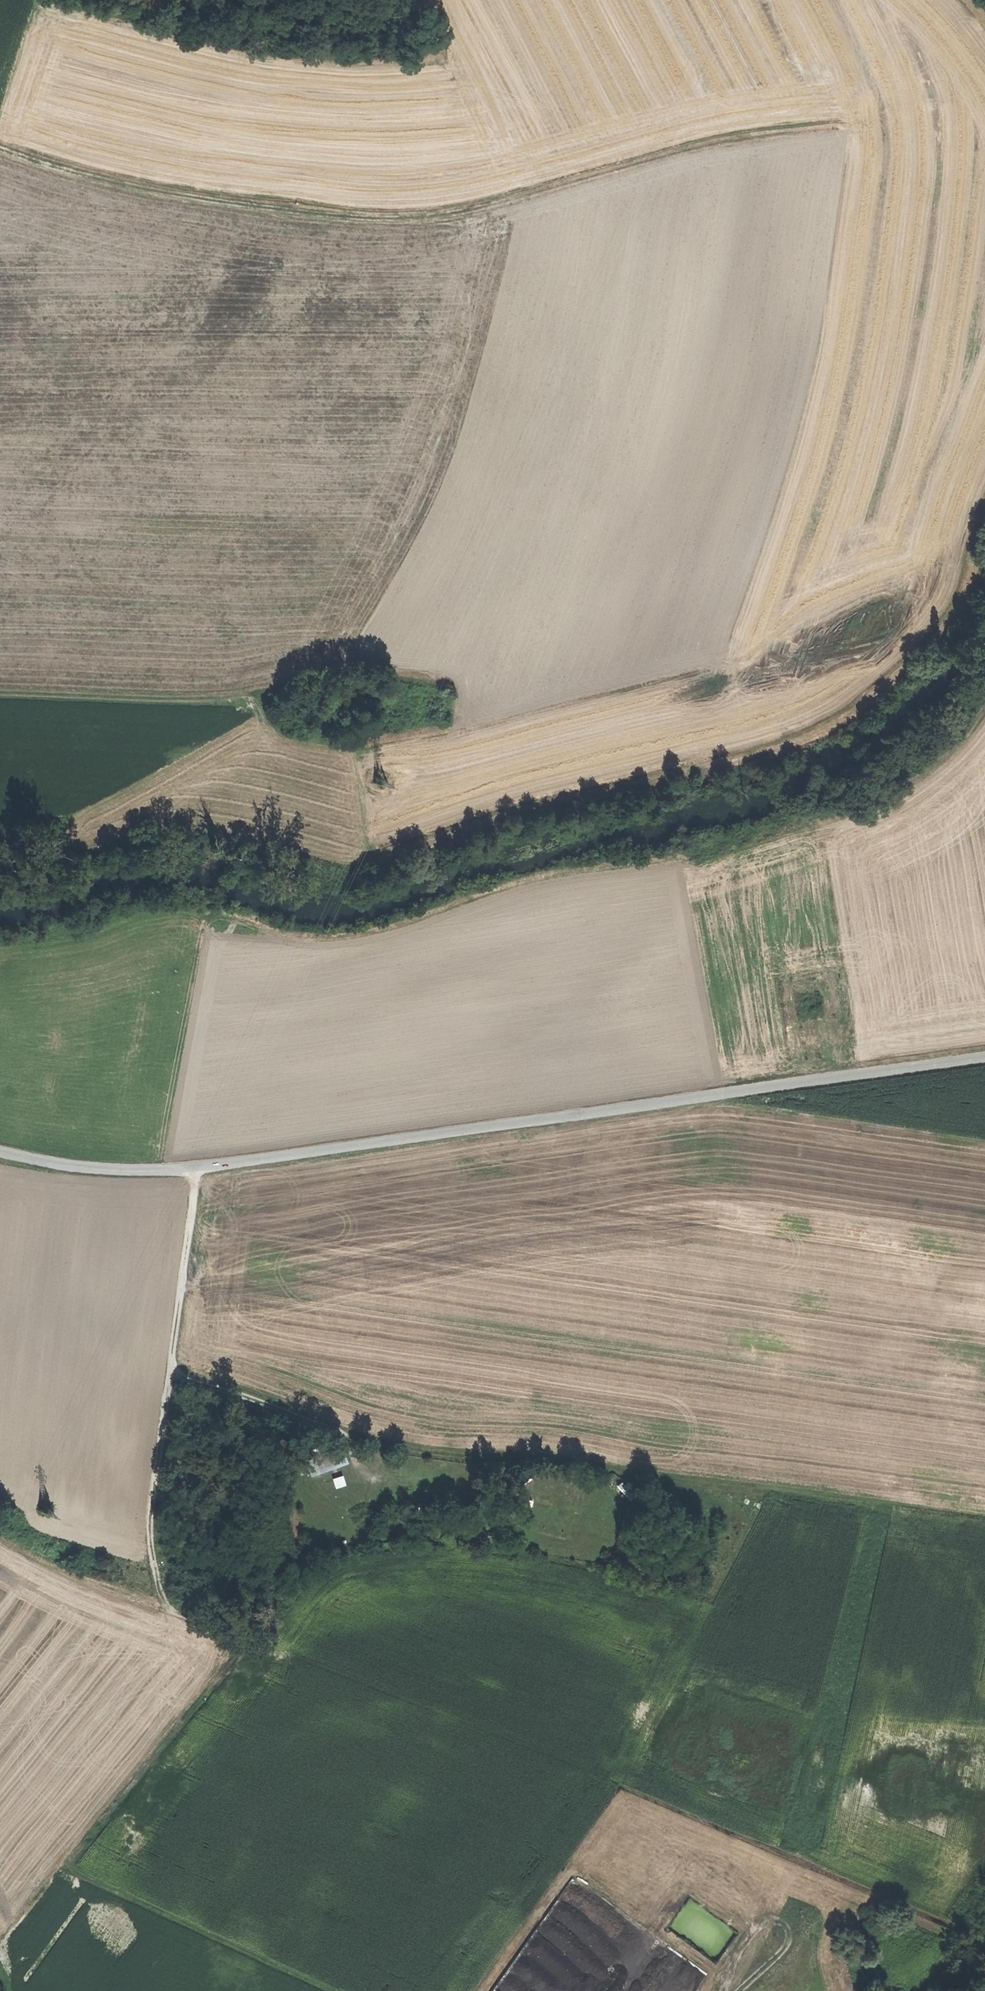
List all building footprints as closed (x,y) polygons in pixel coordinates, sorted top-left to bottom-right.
[(312,1477),(349,1464),(343,1448),(306,1461),(312,1477)]
